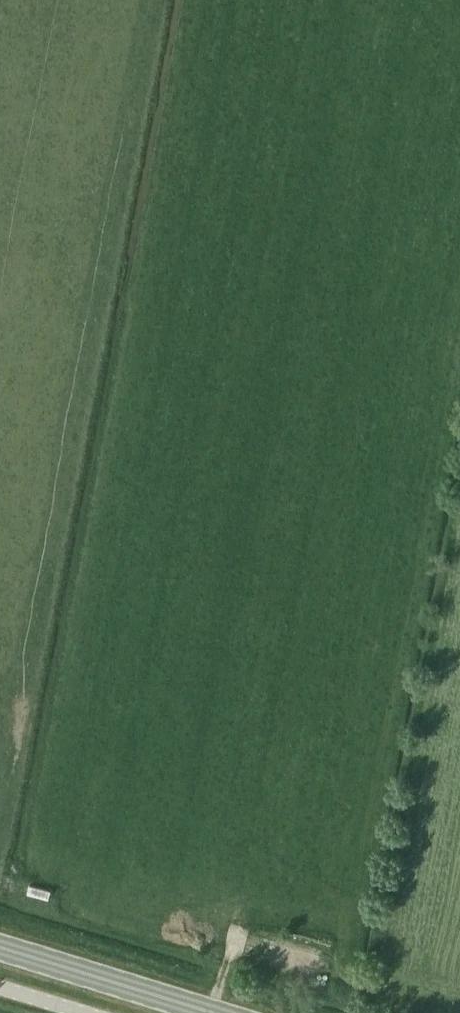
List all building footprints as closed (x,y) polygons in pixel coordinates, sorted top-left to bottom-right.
[(27,883),(25,893),(47,898),(49,889),(27,883)] [(260,933),(258,960),(302,962),(303,935),(260,933)]
